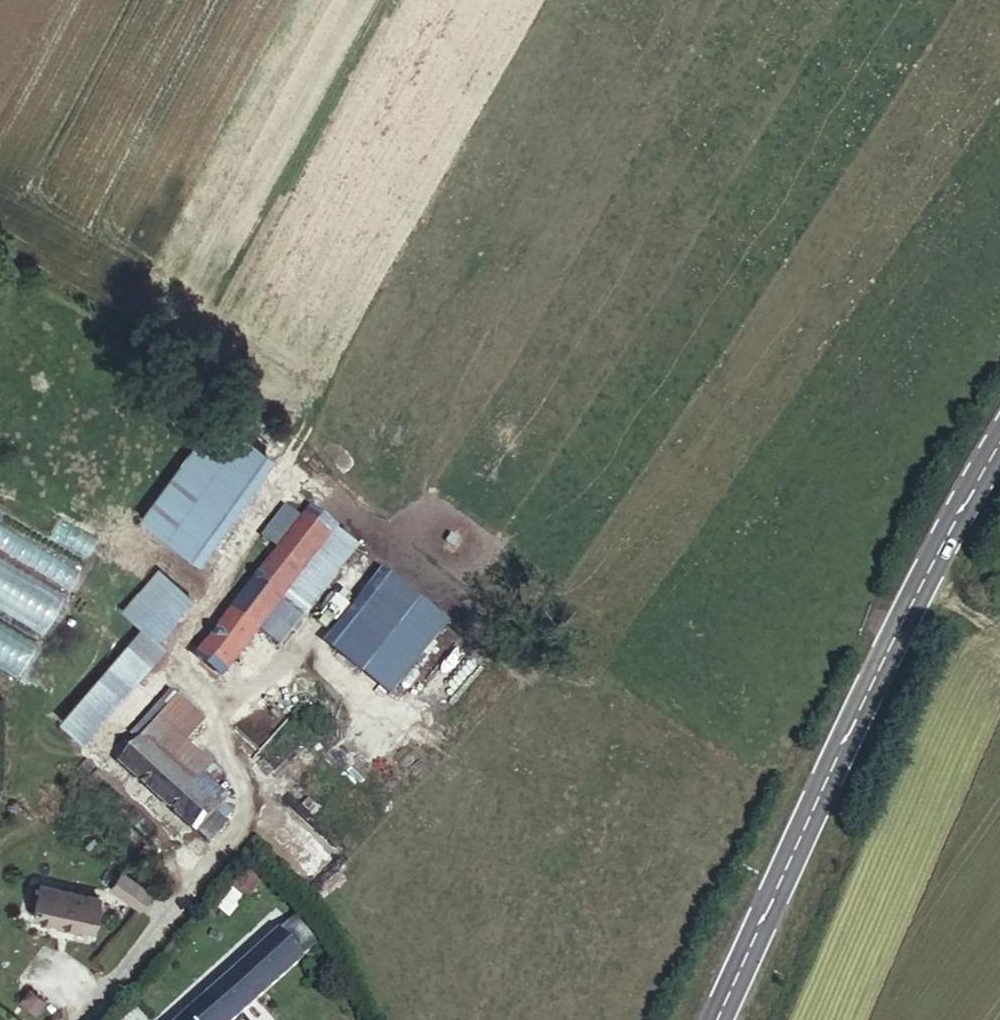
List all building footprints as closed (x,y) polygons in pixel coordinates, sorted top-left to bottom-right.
[(187,544),(262,442),(215,404),(138,505),(187,544)] [(281,586),(334,514),(311,498),(257,569),(281,586)] [(279,637),(358,533),(334,514),(281,586),(256,620),(279,637)] [(379,567),(323,644),(394,695),(450,618),(379,567)] [(256,620),(281,586),(257,569),(197,650),(220,669),(256,620)] [(81,733),(166,638),(143,618),(61,714),(81,733)] [(186,729),(204,709),(180,687),(144,729),(217,794),(225,782),(209,770),(219,757),(186,729)] [(144,729),(142,728),(118,756),(192,823),(193,822),(215,798),(218,795),(217,794),(144,729)] [(204,833),(226,809),(215,798),(193,822),(204,833)] [(88,911),(98,880),(49,864),(39,896),(88,911)] [(249,864),(214,905),(229,918),(264,877),(249,864)] [(119,869),(107,888),(140,908),(152,888),(119,869)] [(312,935),(290,910),(166,1019),(218,1019),(312,935)] [(31,988),(20,1002),(34,1013),(45,999),(31,988)]
